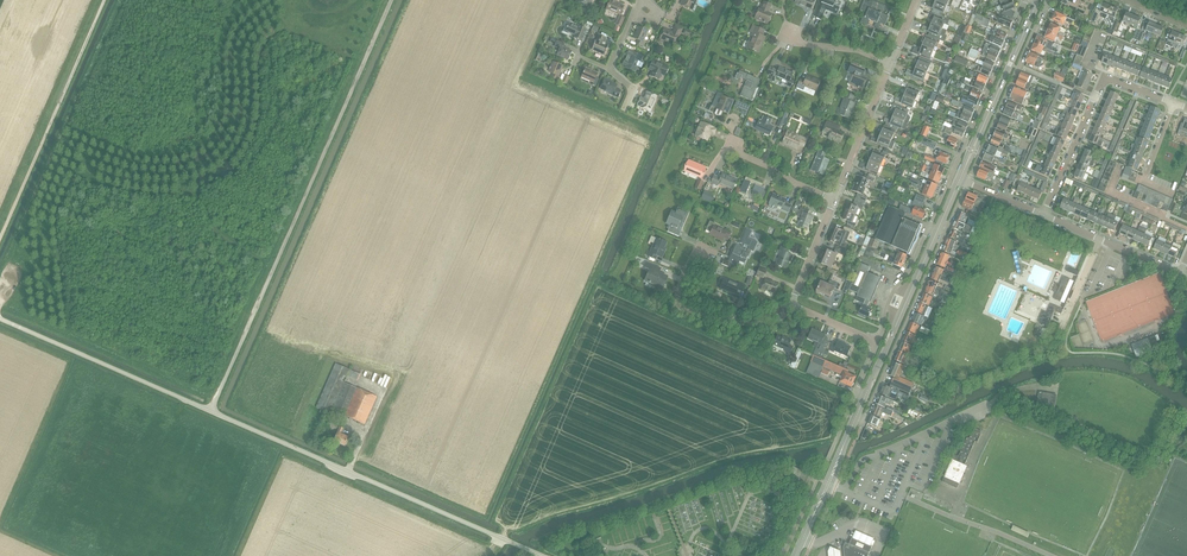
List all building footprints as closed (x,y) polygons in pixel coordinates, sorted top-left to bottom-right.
[(606,9),(620,15),(624,6),(616,2),(617,0),(611,0),(610,0),(606,9)] [(694,4),(695,0),(683,0),(681,5),(691,9),(694,4)] [(813,4),(815,0),(814,0),(796,0),(795,3),(811,10),(813,4)] [(839,8),(833,6),(835,0),(823,0),(821,3),(822,4),(816,18),(821,20),(825,10),(836,14),(839,8)] [(883,5),(871,0),(870,0),(869,3),(870,4),(868,10),(866,9),(861,22),(867,25),(870,19),(878,22),(875,28),(883,31),(888,19),(881,16),(885,6),(892,9),(892,8),(883,5)] [(1002,5),(999,6),(1001,10),(1003,9),(1004,12),(1011,9),(1015,7),(1012,0),(999,0),(1002,5)] [(771,5),(766,3),(764,2),(761,10),(759,9),(755,19),(767,24),(771,14),(768,13),(771,5)] [(936,14),(947,18),(949,19),(950,16),(944,14),(945,11),(948,12),(950,11),(951,8),(947,6),(938,2),(937,6),(928,2),(926,6),(937,10),(936,14)] [(1101,17),(1105,19),(1106,19),(1106,18),(1111,6),(1104,3),(1100,12),(1103,13),(1101,17)] [(1111,6),(1106,18),(1109,19),(1112,26),(1111,30),(1114,31),(1118,22),(1114,21),(1115,19),(1114,18),(1118,9),(1111,6)] [(1006,27),(1010,29),(1013,21),(1012,21),(1015,14),(1013,13),(1011,9),(1004,12),(1003,13),(1001,16),(1002,17),(999,24),(1003,26),(1003,25),(1006,27)] [(936,14),(931,11),(928,18),(935,21),(934,25),(943,29),(947,18),(936,14)] [(1093,12),(1090,21),(1091,22),(1094,23),(1098,14),(1095,13),(1093,12)] [(1053,20),(1058,22),(1058,23),(1063,26),(1065,20),(1072,23),(1073,20),(1075,21),(1077,18),(1071,15),(1069,19),(1056,13),(1053,20)] [(1127,13),(1124,18),(1123,22),(1126,23),(1125,25),(1129,27),(1134,16),(1127,13)] [(991,21),(977,15),(976,16),(974,20),(974,21),(981,24),(981,25),(988,28),(991,21)] [(616,24),(621,26),(625,18),(620,16),(616,24)] [(1141,19),(1134,16),(1129,27),(1133,29),(1134,26),(1137,27),(1141,19)] [(1114,31),(1112,35),(1117,37),(1119,33),(1117,32),(1121,24),(1118,22),(1114,31)] [(1147,37),(1151,39),(1152,39),(1152,36),(1157,25),(1150,22),(1146,31),(1149,32),(1147,37)] [(569,34),(569,33),(575,35),(573,39),(573,40),(574,37),(582,41),(587,30),(579,26),(578,28),(569,23),(567,28),(566,27),(564,32),(569,34)] [(1065,34),(1064,34),(1066,30),(1051,23),(1048,30),(1063,37),(1065,34)] [(764,30),(758,28),(753,25),(750,31),(754,32),(747,48),(758,52),(761,43),(762,44),(765,37),(762,35),(764,30)] [(943,29),(934,25),(932,29),(923,25),(922,29),(930,32),(928,36),(926,35),(924,41),(927,43),(925,47),(934,50),(936,51),(937,51),(938,48),(938,47),(936,46),(938,40),(945,42),(947,36),(945,35),(947,31),(943,29)] [(1157,25),(1152,36),(1156,38),(1157,36),(1160,37),(1164,28),(1157,25)] [(680,42),(676,41),(677,37),(679,38),(683,29),(675,26),(673,32),(664,29),(660,38),(678,46),(680,42)] [(643,42),(645,36),(648,31),(639,27),(634,38),(638,40),(637,44),(642,46),(644,47),(645,43),(643,42)] [(1008,35),(994,29),(992,28),(989,34),(990,34),(1005,41),(1008,35)] [(1062,39),(1063,37),(1048,30),(1045,37),(1055,41),(1056,37),(1062,39)] [(1163,51),(1166,45),(1174,48),(1180,35),(1172,32),(1169,40),(1168,40),(1167,43),(1163,42),(1160,50),(1163,51)] [(984,40),(1002,47),(1005,41),(990,34),(989,38),(986,36),(984,40)] [(608,46),(606,45),(606,44),(605,43),(604,42),(606,38),(599,35),(594,45),(592,50),(604,55),(608,46)] [(1183,46),(1185,43),(1186,38),(1180,35),(1174,48),(1178,50),(1180,45),(1183,46)] [(1038,37),(1035,44),(1054,52),(1055,49),(1052,48),(1054,44),(1047,41),(1043,39),(1038,37)] [(557,55),(563,58),(568,60),(572,51),(563,47),(565,44),(559,42),(557,41),(555,46),(560,49),(557,55)] [(1001,49),(996,47),(986,43),(984,49),(999,55),(1001,49)] [(1127,51),(1129,48),(1132,49),(1133,46),(1126,43),(1125,46),(1124,50),(1127,51)] [(1035,44),(1032,51),(1041,55),(1043,50),(1053,55),(1053,54),(1057,56),(1058,54),(1054,52),(1035,44)] [(912,52),(930,60),(934,50),(925,47),(923,51),(914,47),(912,52)] [(982,56),(996,62),(999,55),(984,49),(982,52),(984,52),(982,56)] [(634,71),(636,67),(636,66),(641,68),(643,63),(641,62),(643,57),(629,50),(628,54),(629,55),(626,61),(624,60),(623,64),(627,66),(626,68),(635,72),(635,71),(634,71)] [(976,60),(978,55),(970,52),(968,56),(976,60)] [(1030,52),(1026,62),(1027,63),(1031,65),(1034,66),(1038,67),(1039,68),(1043,61),(1041,60),(1037,58),(1039,55),(1036,54),(1030,52)] [(1102,63),(1109,65),(1113,56),(1105,54),(1102,63)] [(969,61),(956,56),(954,61),(967,66),(969,61)] [(1109,65),(1116,68),(1120,59),(1113,56),(1109,65)] [(1157,56),(1156,59),(1151,70),(1154,71),(1158,60),(1163,62),(1164,59),(1157,56)] [(920,65),(918,69),(927,72),(932,62),(920,57),(917,64),(920,65)] [(995,64),(989,62),(982,59),(981,61),(985,62),(983,66),(992,70),(995,64)] [(1120,59),(1116,68),(1124,71),(1127,62),(1120,59)] [(665,75),(667,70),(668,67),(653,61),(649,69),(653,70),(651,76),(658,79),(661,74),(665,75)] [(554,74),(553,78),(557,80),(561,72),(560,71),(562,66),(553,62),(549,72),(554,74)] [(1127,62),(1124,71),(1131,74),(1134,65),(1127,62)] [(977,71),(989,76),(992,70),(983,66),(976,63),(975,65),(979,66),(977,71)] [(850,84),(856,87),(862,89),(866,79),(858,75),(861,69),(851,65),(849,72),(854,74),(850,84)] [(1142,68),(1134,65),(1131,74),(1138,77),(1142,68)] [(794,80),(790,79),(793,73),(779,67),(778,71),(769,67),(766,74),(769,75),(768,79),(774,82),(776,77),(787,82),(786,85),(791,88),(794,80)] [(586,68),(582,77),(594,82),(592,85),(596,86),(599,79),(596,77),(598,73),(586,68)] [(1143,68),(1140,77),(1147,80),(1151,71),(1143,68)] [(906,76),(918,81),(923,83),(927,72),(918,69),(917,73),(908,69),(906,74),(907,75),(906,76)] [(751,100),(758,85),(760,80),(740,71),(738,74),(737,73),(735,78),(740,80),(741,78),(746,80),(740,96),(751,100)] [(1147,80),(1155,83),(1158,74),(1151,71),(1147,80)] [(1027,82),(1031,84),(1034,77),(1021,72),(1018,79),(1027,82)] [(1066,76),(1057,72),(1054,78),(1063,82),(1066,76)] [(1084,72),(1081,79),(1089,83),(1093,75),(1084,72)] [(977,81),(986,85),(988,79),(976,73),(975,75),(978,77),(977,81)] [(1155,83),(1162,86),(1165,77),(1158,74),(1155,83)] [(816,91),(818,87),(820,81),(815,79),(815,80),(807,76),(807,75),(805,81),(800,80),(797,87),(803,90),(805,86),(816,91)] [(1169,88),(1171,83),(1173,79),(1165,77),(1162,86),(1169,88)] [(605,79),(602,84),(601,89),(610,93),(610,94),(618,97),(621,91),(616,88),(617,85),(610,82),(610,81),(605,79)] [(1028,90),(1029,87),(1031,84),(1027,82),(1018,79),(1016,85),(1028,90)] [(1078,87),(1081,88),(1086,90),(1089,83),(1081,79),(1078,87)] [(970,86),(983,91),(986,85),(977,81),(975,84),(972,83),(970,86)] [(908,93),(907,97),(916,101),(920,90),(908,85),(905,92),(908,93)] [(982,93),(977,91),(966,86),(965,90),(971,93),(970,95),(980,99),(982,93)] [(1024,98),(1026,95),(1027,92),(1015,87),(1012,93),(1024,98)] [(641,107),(646,110),(651,112),(658,97),(647,92),(645,97),(645,99),(641,97),(637,105),(641,107)] [(1111,92),(1108,99),(1116,102),(1119,95),(1111,92)] [(854,96),(847,93),(844,99),(845,100),(839,115),(848,118),(852,111),(853,111),(856,104),(851,102),(854,96)] [(1022,105),(1024,98),(1012,93),(1009,99),(1022,105)] [(1077,93),(1074,101),(1081,104),(1085,97),(1077,93)] [(977,106),(980,99),(970,95),(968,98),(962,96),(959,102),(962,103),(973,108),(975,105),(977,106)] [(713,106),(717,108),(717,109),(716,112),(717,114),(719,115),(721,115),(722,111),(728,114),(733,101),(722,96),(719,104),(715,102),(713,106)] [(913,108),(916,101),(907,97),(905,101),(896,97),(895,101),(913,108)] [(963,112),(972,116),(975,110),(962,105),(962,103),(959,102),(953,99),(951,103),(964,109),(963,112)] [(1113,109),(1116,102),(1108,99),(1105,106),(1113,109)] [(1009,101),(1006,108),(1015,111),(1016,108),(1017,109),(1021,111),(1022,107),(1009,101)] [(1078,111),(1081,104),(1074,101),(1071,108),(1078,111)] [(742,109),(740,114),(746,116),(750,106),(745,104),(742,109)] [(891,111),(894,112),(897,113),(896,117),(908,122),(910,118),(910,116),(908,115),(909,110),(907,109),(893,104),(891,111)] [(1147,105),(1145,109),(1150,111),(1149,114),(1157,118),(1160,110),(1147,105)] [(1048,109),(1042,106),(1039,113),(1045,116),(1048,109)] [(1110,117),(1113,109),(1105,106),(1102,113),(1110,117)] [(1006,108),(1003,114),(1017,120),(1020,114),(1021,113),(1018,111),(1017,113),(1015,112),(1015,111),(1006,108)] [(1071,108),(1068,115),(1075,118),(1078,111),(1071,108)] [(781,118),(777,126),(781,127),(784,120),(785,120),(786,118),(788,114),(783,112),(781,118)] [(957,117),(969,123),(972,116),(963,112),(961,116),(958,115),(957,117)] [(1064,122),(1072,125),(1075,118),(1068,115),(1063,113),(1060,120),(1064,122)] [(1099,120),(1106,124),(1110,117),(1102,113),(1099,120)] [(1060,120),(1050,116),(1047,114),(1044,121),(1047,123),(1049,124),(1050,122),(1052,122),(1053,120),(1059,123),(1060,120)] [(1146,122),(1155,125),(1157,118),(1149,114),(1146,122)] [(773,132),(775,127),(773,127),(773,126),(770,124),(772,120),(763,116),(761,121),(759,120),(756,128),(762,131),(762,132),(769,135),(771,131),(773,132)] [(999,122),(1008,126),(1010,123),(1013,124),(1014,121),(1002,116),(999,122)] [(897,131),(899,127),(905,130),(908,122),(896,117),(894,121),(885,118),(884,121),(887,122),(885,125),(889,127),(896,130),(897,131)] [(1178,133),(1184,135),(1185,132),(1186,133),(1186,119),(1185,119),(1183,124),(1182,123),(1178,133)] [(966,131),(968,125),(956,120),(953,126),(956,127),(966,131)] [(1035,120),(1032,127),(1037,130),(1040,123),(1035,120)] [(1103,131),(1106,124),(1099,120),(1096,127),(1103,131)] [(843,133),(838,131),(835,130),(837,126),(827,122),(824,130),(831,133),(829,138),(840,142),(843,133)] [(997,128),(1002,131),(1011,135),(1012,131),(1007,129),(1008,126),(999,122),(997,128)] [(1064,122),(1061,129),(1069,132),(1072,125),(1064,122)] [(1146,122),(1143,129),(1152,132),(1155,125),(1146,122)] [(716,129),(710,127),(701,123),(696,135),(707,140),(711,132),(714,134),(716,129)] [(883,137),(892,140),(896,130),(889,127),(885,125),(885,126),(884,125),(881,132),(884,133),(883,137)] [(925,126),(921,135),(926,137),(930,128),(925,126)] [(963,137),(966,131),(956,127),(955,131),(946,127),(944,133),(951,136),(952,133),(963,137)] [(1100,138),(1103,131),(1096,127),(1093,134),(1100,138)] [(1066,140),(1069,132),(1061,129),(1058,136),(1066,140)] [(1106,132),(1115,136),(1118,137),(1121,130),(1118,129),(1117,131),(1115,130),(1114,132),(1111,131),(1110,131),(1107,130),(1106,132)] [(1140,136),(1149,140),(1152,132),(1143,129),(1140,136)] [(804,146),(806,141),(807,140),(788,131),(783,143),(788,145),(788,144),(797,148),(799,144),(804,146)] [(993,137),(1002,141),(1003,138),(1007,139),(1009,136),(1004,134),(996,131),(993,137)] [(1037,138),(1040,139),(1041,137),(1044,139),(1047,134),(1040,131),(1037,138)] [(1089,142),(1097,145),(1101,147),(1104,140),(1100,138),(1093,134),(1089,142)] [(946,144),(949,146),(955,148),(955,147),(956,146),(957,145),(956,144),(958,141),(946,135),(945,138),(948,140),(946,144)] [(871,141),(889,148),(892,150),(896,142),(892,140),(883,137),(881,141),(872,137),(871,141)] [(922,141),(936,146),(937,143),(924,137),(922,141)] [(990,143),(996,145),(999,147),(999,148),(1003,150),(1004,150),(1005,149),(1003,149),(1006,142),(1002,141),(993,137),(990,143)] [(1054,146),(1062,149),(1065,142),(1057,138),(1054,146)] [(1149,141),(1143,139),(1140,138),(1137,145),(1146,149),(1149,141)] [(936,146),(922,141),(921,144),(934,150),(936,146)] [(989,145),(986,152),(995,156),(997,151),(1007,156),(1009,152),(1004,150),(1003,150),(999,148),(998,149),(989,145)] [(1134,153),(1143,156),(1146,149),(1137,145),(1134,153)] [(1062,149),(1054,146),(1051,153),(1059,156),(1062,149)] [(1119,150),(1122,151),(1130,154),(1131,152),(1123,149),(1123,148),(1120,147),(1117,146),(1114,153),(1117,154),(1119,150)] [(1107,156),(1104,162),(1095,158),(1094,161),(1091,160),(1094,153),(1086,149),(1083,157),(1095,162),(1103,165),(1105,166),(1109,157),(1107,156)] [(882,165),(886,155),(874,150),(871,157),(874,158),(872,162),(882,165)] [(826,153),(819,151),(811,170),(823,175),(825,170),(824,169),(828,160),(824,158),(826,153)] [(950,157),(945,154),(936,151),(935,154),(939,156),(937,159),(947,164),(950,157)] [(1005,160),(995,156),(995,157),(986,153),(983,160),(992,164),(994,159),(1000,161),(1000,162),(1004,164),(1005,160)] [(1048,160),(1055,163),(1059,156),(1051,153),(1048,160)] [(1140,163),(1143,156),(1134,153),(1131,160),(1140,163)] [(934,163),(936,159),(926,154),(925,158),(934,163)] [(1080,163),(1088,167),(1089,165),(1091,166),(1092,167),(1093,166),(1095,162),(1083,157),(1080,163)] [(1033,162),(1031,161),(1028,159),(1024,166),(1028,168),(1029,165),(1032,166),(1033,162)] [(1055,163),(1048,160),(1045,167),(1052,170),(1055,163)] [(1137,170),(1140,163),(1131,160),(1128,167),(1132,169),(1137,170)] [(702,177),(704,173),(706,168),(688,161),(684,170),(702,177)] [(996,172),(995,171),(996,167),(982,161),(980,168),(989,172),(994,174),(995,174),(996,172)] [(878,175),(882,165),(872,162),(871,166),(862,162),(859,168),(878,175)] [(1077,170),(1085,173),(1088,167),(1080,163),(1077,170)] [(927,169),(942,176),(945,169),(935,165),(934,169),(928,166),(927,169)] [(1128,167),(1126,166),(1123,174),(1129,176),(1131,172),(1132,169),(1128,167)] [(1041,174),(1049,177),(1052,170),(1045,167),(1041,174)] [(942,176),(927,169),(925,172),(928,173),(926,178),(939,183),(939,182),(940,182),(941,182),(941,181),(941,180),(940,179),(942,176)] [(986,180),(987,177),(992,179),(994,174),(989,172),(988,173),(980,169),(977,176),(986,180)] [(1085,173),(1077,170),(1074,177),(1082,180),(1085,173)] [(733,189),(734,185),(737,180),(732,178),(731,179),(722,175),(721,178),(714,175),(711,182),(718,185),(719,183),(733,189)] [(874,182),(875,179),(873,178),(868,176),(867,176),(866,179),(856,175),(859,176),(856,183),(853,182),(866,188),(869,180),(874,182)] [(1025,194),(1028,186),(1029,183),(1021,179),(1022,177),(1018,175),(1016,178),(1020,180),(1018,184),(1020,185),(1018,190),(1025,194)] [(1040,191),(1037,190),(1035,189),(1032,197),(1039,200),(1042,193),(1044,194),(1048,183),(1047,182),(1048,179),(1041,176),(1040,179),(1042,180),(1041,182),(1043,183),(1040,191)] [(763,184),(746,177),(742,187),(740,190),(740,191),(746,194),(751,183),(755,185),(752,193),(761,196),(761,197),(764,199),(767,191),(764,190),(765,188),(761,187),(763,184)] [(938,185),(932,183),(921,178),(919,182),(911,178),(910,181),(935,192),(938,185)] [(701,190),(704,182),(698,179),(695,188),(701,190)] [(1007,189),(1009,184),(1010,182),(1005,180),(1002,187),(1007,189)] [(932,198),(935,192),(910,181),(910,182),(912,183),(911,185),(924,191),(922,194),(932,198)] [(860,194),(857,200),(865,203),(868,197),(863,195),(866,188),(853,182),(856,184),(853,191),(850,189),(850,190),(860,194)] [(1025,194),(1032,197),(1035,189),(1028,186),(1025,194)] [(702,197),(701,198),(702,198),(711,202),(714,194),(704,190),(702,196),(702,197)] [(982,200),(981,203),(976,201),(978,196),(969,192),(966,200),(983,207),(984,207),(986,202),(982,200)] [(777,209),(778,206),(782,208),(781,210),(788,213),(791,205),(785,202),(786,199),(773,193),(769,203),(768,205),(769,207),(770,208),(771,209),(772,209),(773,209),(774,209),(776,209),(777,209)] [(1074,214),(1078,204),(1079,200),(1075,198),(1073,203),(1071,202),(1067,211),(1074,214)] [(887,205),(890,206),(893,207),(896,201),(890,199),(887,205)] [(1067,211),(1071,202),(1064,199),(1060,208),(1067,211)] [(792,211),(796,213),(801,201),(797,200),(792,211)] [(846,208),(845,211),(856,216),(859,208),(862,210),(865,203),(857,200),(855,206),(849,204),(848,208),(846,208)] [(983,207),(966,200),(963,207),(973,211),(975,207),(978,208),(978,209),(985,212),(987,209),(984,207),(983,207)] [(1079,204),(1078,204),(1074,214),(1080,216),(1084,208),(1086,204),(1084,203),(1081,201),(1079,204)] [(875,238),(903,250),(908,253),(920,225),(904,218),(906,213),(893,207),(890,206),(875,238)] [(926,211),(921,209),(915,207),(911,206),(910,209),(913,211),(911,216),(922,221),(926,211)] [(689,212),(678,207),(677,209),(676,209),(675,212),(671,210),(666,224),(669,225),(668,228),(669,228),(667,232),(679,236),(689,212)] [(801,207),(799,211),(797,216),(801,218),(798,226),(807,229),(810,222),(811,222),(813,217),(808,215),(809,210),(801,207)] [(992,216),(995,210),(988,207),(987,209),(985,212),(992,216)] [(1080,216),(1087,219),(1091,211),(1084,208),(1080,216)] [(1098,214),(1094,222),(1101,225),(1104,217),(1101,215),(1103,210),(1100,209),(1098,214)] [(847,224),(853,226),(855,227),(856,224),(853,223),(856,216),(845,211),(844,214),(845,215),(843,219),(849,221),(847,224)] [(964,216),(965,214),(960,211),(956,219),(965,223),(967,217),(964,216)] [(1087,219),(1094,222),(1098,214),(1091,211),(1087,219)] [(1107,218),(1104,217),(1101,225),(1108,228),(1111,219),(1113,215),(1109,214),(1107,218)] [(1146,222),(1147,220),(1148,218),(1151,219),(1152,217),(1145,214),(1144,216),(1142,221),(1146,222)] [(1116,217),(1113,215),(1111,219),(1108,228),(1114,231),(1118,223),(1115,221),(1116,217)] [(956,220),(952,228),(962,232),(966,224),(956,220)] [(728,239),(730,234),(731,233),(715,226),(716,223),(710,221),(706,230),(711,232),(710,234),(718,238),(717,239),(722,241),(724,237),(728,239)] [(1120,234),(1127,237),(1131,228),(1123,225),(1120,234)] [(1162,233),(1163,230),(1160,230),(1161,226),(1155,225),(1153,235),(1158,235),(1158,232),(1162,233)] [(832,234),(847,240),(850,232),(852,233),(853,230),(850,229),(845,226),(843,231),(834,227),(832,234)] [(1141,243),(1145,234),(1147,229),(1140,226),(1138,231),(1134,240),(1141,243)] [(736,244),(729,262),(730,262),(734,264),(738,265),(740,261),(745,263),(747,257),(748,257),(751,251),(753,252),(758,242),(749,238),(752,231),(747,228),(740,243),(742,244),(741,246),(736,244)] [(1134,240),(1138,231),(1131,228),(1127,237),(1134,240)] [(972,243),(968,241),(969,240),(960,236),(961,233),(952,229),(949,237),(959,242),(967,245),(971,246),(972,243)] [(836,248),(845,252),(846,249),(841,247),(844,239),(847,240),(832,234),(829,241),(837,244),(836,248)] [(1145,234),(1141,243),(1148,246),(1152,238),(1145,234)] [(1154,249),(1161,252),(1165,243),(1168,237),(1165,235),(1162,242),(1158,240),(1154,249)] [(864,244),(875,248),(876,249),(879,241),(867,236),(864,244)] [(647,255),(648,256),(656,259),(657,255),(662,258),(665,251),(663,250),(667,242),(658,238),(651,253),(648,252),(647,255)] [(965,251),(967,245),(959,242),(958,245),(955,244),(956,241),(948,238),(945,244),(957,249),(958,250),(967,254),(968,252),(965,251)] [(1161,252),(1168,255),(1172,246),(1165,243),(1161,252)] [(860,254),(868,257),(871,258),(875,248),(864,244),(860,254)] [(943,250),(950,254),(951,254),(953,249),(956,251),(957,249),(945,244),(943,250)] [(1176,258),(1181,246),(1178,245),(1176,248),(1172,246),(1168,255),(1176,258)] [(776,264),(780,266),(785,268),(789,260),(790,261),(792,255),(787,253),(789,249),(781,246),(780,250),(782,251),(776,264)] [(845,252),(836,248),(834,253),(825,249),(823,256),(835,261),(838,253),(843,255),(845,252)] [(890,255),(905,261),(907,255),(899,252),(897,255),(891,252),(890,255)] [(951,263),(952,264),(956,265),(957,262),(949,258),(950,256),(942,252),(939,258),(951,263)] [(899,270),(900,267),(902,268),(905,261),(890,255),(887,261),(894,264),(893,265),(892,267),(899,270)] [(832,269),(835,261),(823,256),(820,263),(829,266),(827,271),(839,275),(840,272),(832,269)] [(952,264),(951,263),(939,258),(937,264),(945,268),(947,263),(949,264),(949,265),(951,265),(952,264)] [(656,285),(655,286),(661,288),(664,280),(665,280),(667,277),(658,273),(660,268),(648,263),(646,268),(650,270),(648,275),(650,275),(647,281),(656,285)] [(881,279),(875,276),(868,273),(871,267),(861,263),(849,290),(859,293),(856,299),(864,303),(861,310),(859,315),(864,317),(865,315),(869,317),(872,310),(867,308),(870,301),(871,301),(881,279)] [(944,270),(941,269),(936,266),(933,272),(946,277),(947,274),(943,272),(944,270)] [(1080,272),(1077,270),(1068,267),(1066,271),(1078,276),(1080,272)] [(764,278),(767,271),(760,268),(757,275),(764,278)] [(951,280),(947,278),(946,277),(933,272),(931,278),(939,282),(940,279),(950,283),(951,280)] [(1054,299),(1064,303),(1062,308),(1064,309),(1068,298),(1070,299),(1074,291),(1072,290),(1077,278),(1075,277),(1074,281),(1064,277),(1060,285),(1056,283),(1053,292),(1057,294),(1054,299)] [(739,298),(741,293),(745,285),(739,283),(738,285),(730,281),(730,280),(725,278),(720,289),(734,295),(734,296),(739,298)] [(765,279),(763,284),(761,289),(765,291),(766,290),(775,293),(778,284),(765,279)] [(828,284),(823,296),(830,299),(833,290),(838,292),(840,287),(841,285),(830,280),(828,284)] [(927,286),(940,292),(941,292),(942,289),(936,287),(938,284),(930,280),(927,286)] [(820,285),(816,293),(823,296),(828,284),(820,281),(818,284),(820,285)] [(940,292),(927,286),(925,292),(933,296),(934,293),(942,297),(944,293),(941,292),(940,292)] [(932,297),(930,296),(924,293),(920,302),(929,305),(932,297)] [(920,303),(916,311),(922,314),(925,315),(925,316),(928,318),(929,318),(933,308),(931,308),(928,306),(925,305),(920,303)] [(1039,323),(1043,324),(1048,327),(1055,311),(1061,314),(1063,310),(1052,305),(1048,314),(1043,312),(1039,323)] [(916,312),(912,321),(917,323),(920,325),(922,325),(925,319),(927,320),(928,318),(925,316),(924,316),(921,315),(916,312)] [(908,330),(913,333),(916,334),(920,326),(912,322),(908,330)] [(922,326),(920,331),(928,335),(931,330),(930,330),(922,326)] [(810,335),(809,338),(822,343),(819,349),(817,348),(814,355),(822,358),(825,351),(826,348),(829,342),(827,341),(828,338),(825,337),(825,336),(819,333),(819,332),(813,329),(810,335)] [(916,335),(913,334),(907,332),(904,340),(912,344),(916,335)] [(773,345),(779,347),(786,350),(785,352),(790,354),(793,347),(789,345),(791,340),(784,337),(784,339),(777,336),(773,345)] [(1153,351),(1160,348),(1155,336),(1148,338),(1131,344),(1136,358),(1153,351)] [(829,342),(826,348),(830,350),(834,351),(834,350),(842,354),(847,356),(851,347),(844,343),(844,342),(839,340),(837,344),(833,343),(833,344),(829,342)] [(912,345),(909,344),(903,341),(899,350),(908,354),(912,345)] [(895,360),(901,362),(903,363),(907,355),(899,351),(895,360)] [(811,361),(806,372),(813,375),(816,370),(829,375),(831,369),(844,375),(841,382),(852,386),(852,385),(853,385),(854,383),(854,382),(856,377),(845,372),(847,369),(822,358),(814,355),(811,361)] [(892,382),(896,384),(911,390),(914,383),(900,377),(904,366),(894,362),(889,375),(894,377),(892,382)] [(330,414),(332,410),(365,424),(377,397),(344,382),(347,376),(358,381),(360,374),(335,363),(316,407),(330,414)] [(368,371),(366,377),(378,380),(379,374),(368,371)] [(890,387),(884,385),(880,393),(890,397),(896,400),(899,391),(909,395),(910,391),(904,389),(904,388),(891,383),(890,387)] [(1050,393),(1039,392),(1038,399),(1034,398),(1033,405),(1047,408),(1050,393)] [(885,407),(886,403),(890,405),(893,400),(885,397),(880,395),(876,403),(885,407)] [(891,417),(891,416),(892,416),(894,413),(887,409),(876,405),(872,413),(880,417),(882,413),(891,417)] [(888,406),(887,409),(894,413),(898,414),(899,413),(899,411),(888,406)] [(915,410),(909,407),(907,412),(910,414),(911,412),(917,415),(919,412),(915,410)] [(881,419),(877,417),(871,414),(867,423),(877,427),(881,419)] [(341,434),(343,428),(340,426),(334,441),(345,446),(349,437),(341,434)] [(865,429),(861,437),(865,439),(866,436),(868,436),(870,431),(865,429)] [(959,456),(954,454),(942,482),(954,487),(957,482),(959,484),(967,466),(965,465),(975,441),(977,442),(981,434),(973,430),(969,438),(967,437),(960,453),(959,456)] [(788,476),(792,478),(798,480),(802,471),(793,466),(788,476)] [(870,552),(872,547),(870,546),(874,539),(856,531),(853,538),(852,538),(849,544),(846,542),(843,547),(844,552),(844,555),(868,555),(870,552)] [(840,550),(831,545),(828,551),(828,555),(841,555),(840,550)]
